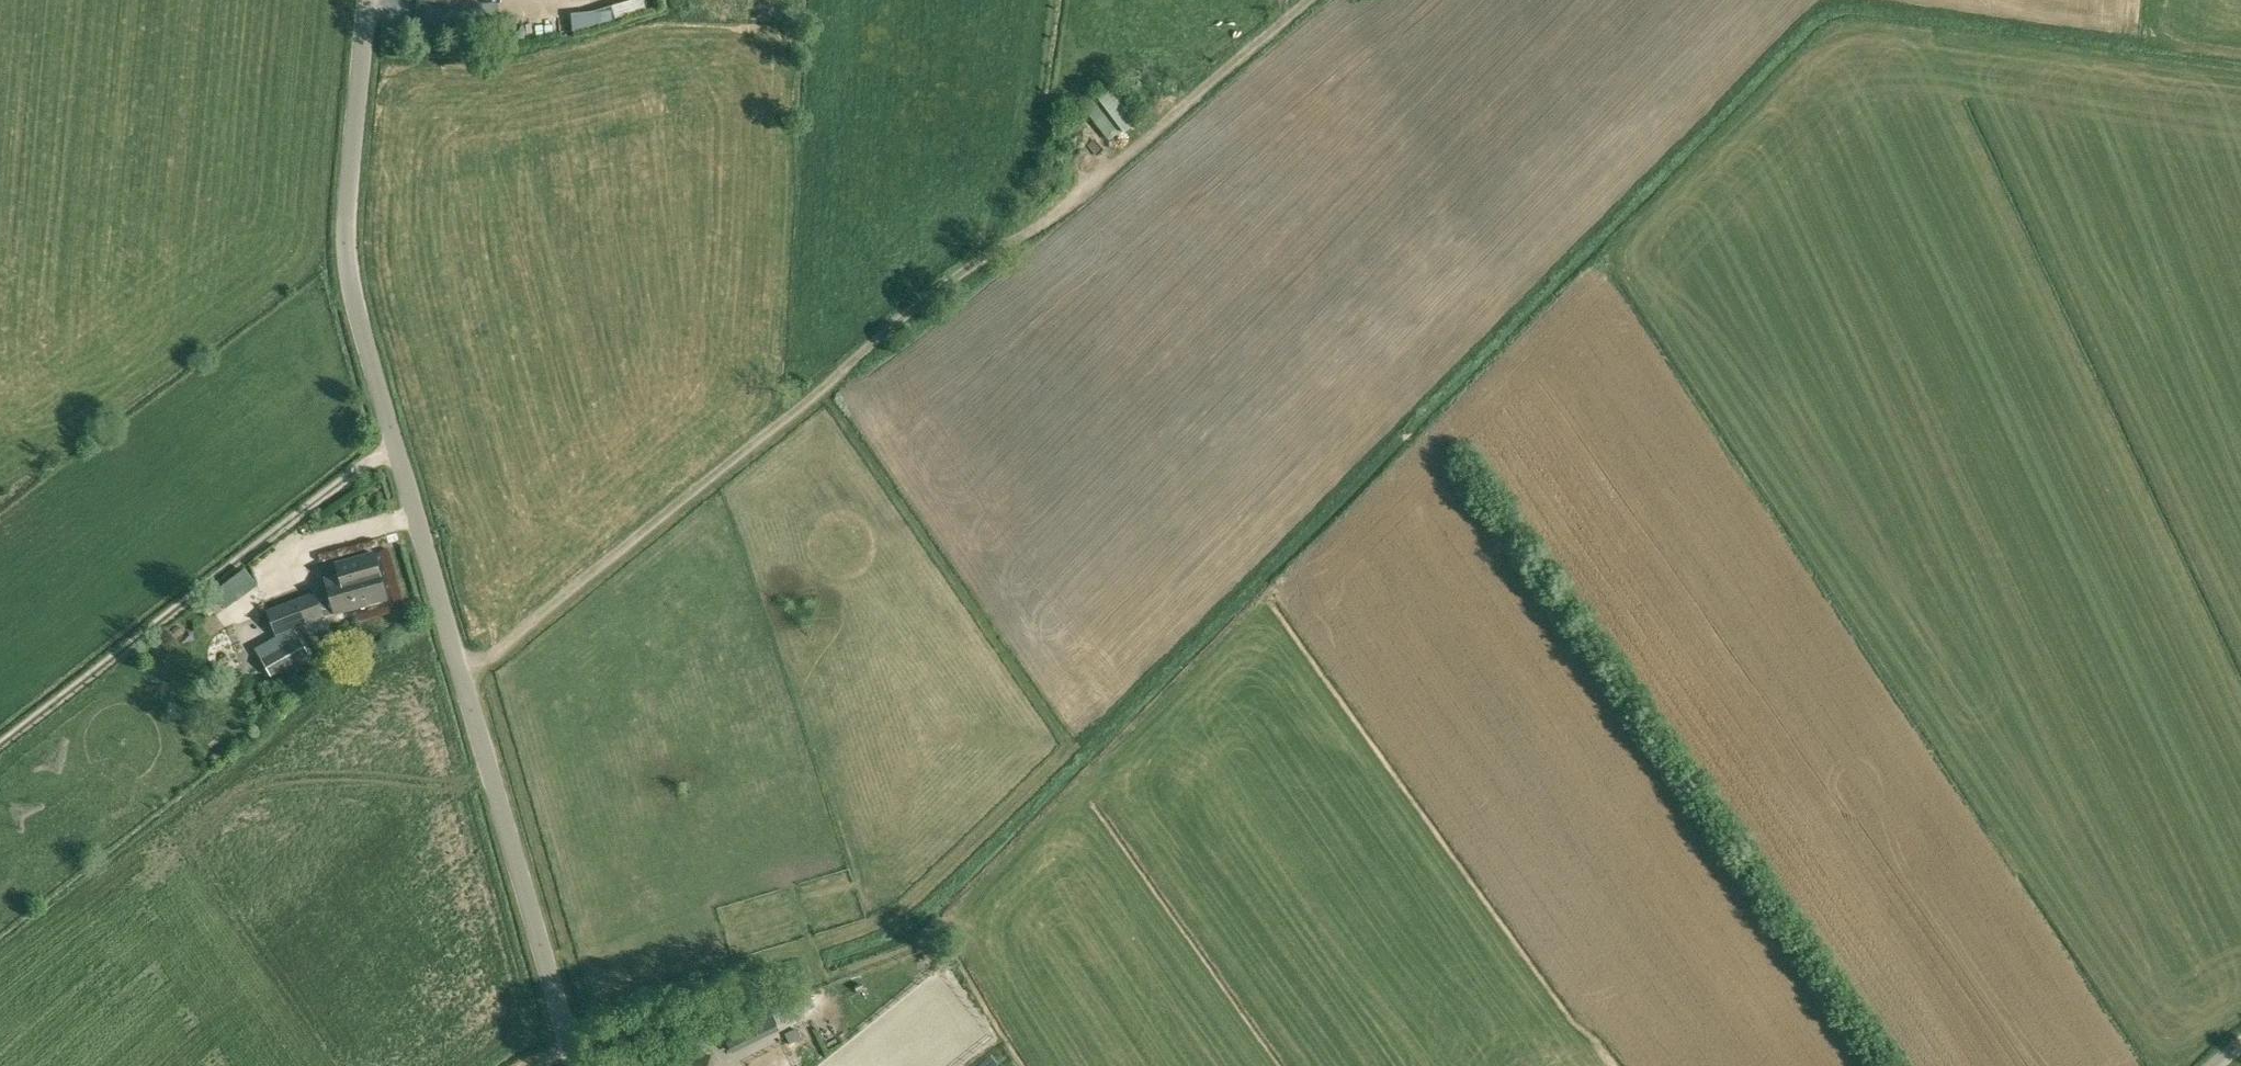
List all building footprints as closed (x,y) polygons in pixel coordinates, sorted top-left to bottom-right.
[(616,19),(648,10),(645,0),(632,0),(612,6),(616,19)] [(574,32),(603,24),(602,12),(588,13),(573,14),(574,32)] [(335,613),(387,599),(373,551),(336,562),(339,573),(325,577),(335,613)] [(277,634),(324,616),(314,591),(267,609),(277,634)] [(300,639),(262,659),(271,675),(308,653),(300,639)] [(732,1054),(768,1037),(759,1018),(723,1035),(732,1054)] [(713,1052),(684,1065),(720,1065),(713,1052)] [(639,1065),(662,1065),(659,1060),(657,1057),(639,1065)]
